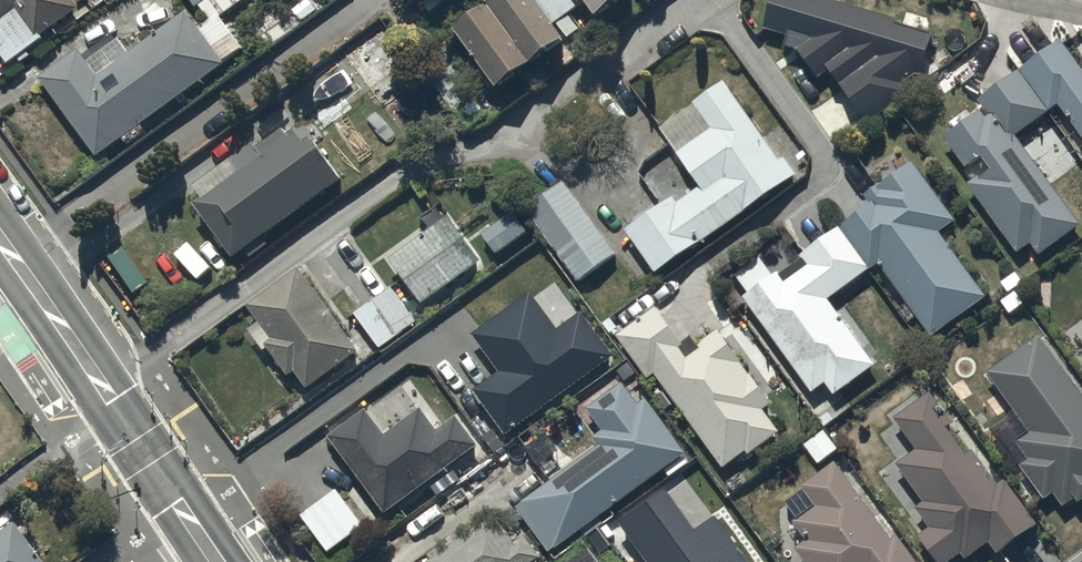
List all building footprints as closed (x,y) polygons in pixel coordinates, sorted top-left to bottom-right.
[(76,0),(0,0),(0,49),(9,62),(44,35),(42,33),(79,4),(76,0)] [(197,5),(200,3),(212,20),(240,0),(193,0),(197,5)] [(433,12),(447,0),(423,0),(433,12)] [(503,85),(569,36),(559,23),(579,8),(573,0),(491,0),(459,24),(503,85)] [(599,11),(615,0),(591,0),(599,11)] [(902,20),(847,2),(848,0),(772,0),(764,26),(787,33),(784,42),(785,42),(787,43),(788,43),(789,44),(791,44),(792,45),(793,46),(795,46),(796,47),(797,48),(798,49),(799,50),(801,50),(802,51),(803,52),(804,53),(805,54),(806,55),(807,56),(808,58),(809,59),(810,60),(811,61),(811,62),(812,63),(813,65),(814,66),(814,67),(815,69),(815,70),(816,71),(816,73),(817,74),(817,75),(818,77),(831,68),(867,121),(911,93),(903,81),(919,71),(924,73),(937,31),(927,28),(930,19),(905,11),(902,20)] [(80,47),(41,74),(98,154),(124,136),(128,142),(146,129),(142,123),(227,63),(188,8),(130,50),(120,36),(88,59),(80,47)] [(369,29),(342,50),(370,88),(397,67),(369,29)] [(1046,112),(1060,102),(1081,132),(1081,64),(1062,36),(1016,69),(1046,112)] [(428,72),(458,113),(460,111),(470,125),(488,111),(449,57),(428,72)] [(1046,112),(1016,69),(980,95),(987,106),(971,117),(966,109),(949,121),(955,130),(946,136),(967,164),(984,152),(993,164),(969,182),(1019,250),(1031,241),(1040,253),(1081,222),(1080,220),(1017,133),(1046,112)] [(626,223),(658,269),(807,167),(777,126),(765,135),(724,78),(694,99),(695,101),(661,126),(676,147),(641,171),(662,200),(652,207),(650,204),(632,217),(632,218),(626,223)] [(195,199),(235,252),(342,176),(313,135),(308,139),(298,126),(288,133),(283,126),(257,144),(255,141),(231,158),(235,164),(199,190),(202,194),(195,199)] [(840,223),(870,267),(880,260),(933,333),(986,294),(939,230),(956,218),(913,158),(865,193),(871,201),(840,223)] [(566,180),(527,207),(578,279),(615,253),(566,180)] [(427,231),(391,256),(424,300),(482,260),(441,202),(418,218),(427,231)] [(515,210),(483,231),(496,251),(528,230),(515,210)] [(870,267),(840,223),(800,252),(808,264),(786,280),(778,269),(775,272),(762,254),(737,272),(750,290),(744,294),(814,390),(826,380),(835,393),(877,363),(829,296),(870,267)] [(301,265),(249,303),(266,326),(256,333),(265,345),(268,343),(291,374),(297,370),(308,384),(361,345),(301,265)] [(393,284),(355,309),(380,346),(418,320),(393,284)] [(649,375),(655,370),(725,465),(747,449),(749,452),(780,429),(753,392),(761,386),(742,361),(748,357),(731,334),(727,337),(719,327),(698,343),(701,346),(688,355),(680,344),(686,340),(659,304),(619,333),(649,375)] [(1039,333),(987,370),(1030,429),(1016,439),(1028,455),(1019,461),(1046,498),(1055,491),(1065,504),(1077,495),(1080,500),(1081,499),(1081,391),(1039,333)] [(517,503),(550,549),(687,451),(648,395),(640,400),(624,378),(587,404),(604,427),(593,435),(599,443),(517,503)] [(896,415),(919,446),(898,460),(925,499),(917,504),(932,525),(919,534),(939,561),(947,561),(963,550),(968,557),(991,540),(998,550),(1038,523),(1005,477),(998,482),(974,448),(968,452),(948,424),(954,420),(932,390),(896,415)] [(368,407),(330,434),(387,511),(480,442),(458,413),(438,428),(422,407),(387,433),(368,407)] [(803,483),(818,502),(793,519),(807,538),(797,545),(808,561),(919,561),(898,532),(892,536),(842,464),(840,466),(836,460),(803,483)] [(433,561),(531,561),(542,554),(526,532),(514,541),(495,514),(457,541),(453,535),(427,553),(433,561)] [(38,556),(43,552),(34,540),(28,544),(11,521),(0,529),(0,561),(42,561),(38,556)]
